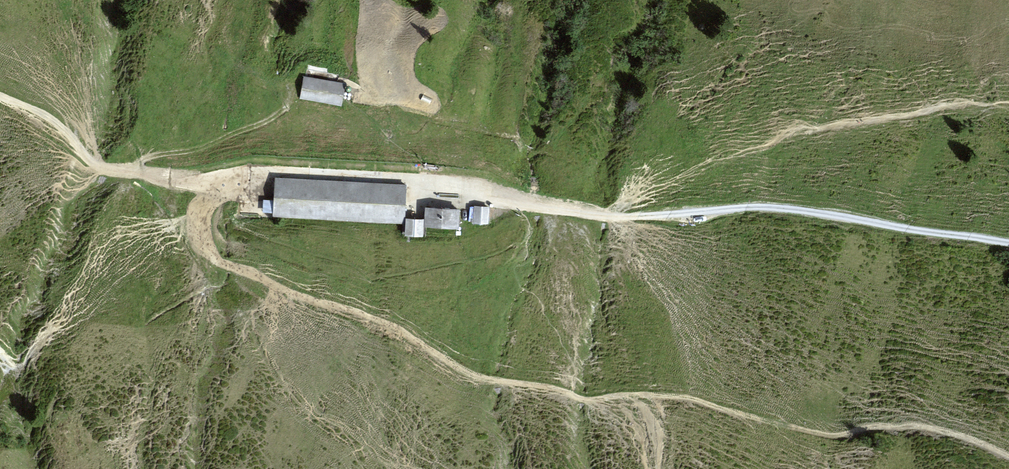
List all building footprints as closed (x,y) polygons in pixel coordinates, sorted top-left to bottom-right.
[(345,83),(306,77),(302,100),(342,105),(345,83)] [(408,185),(270,177),(267,216),(406,224),(408,185)] [(464,207),(428,205),(427,229),(463,230),(464,207)] [(492,208),(476,207),(475,223),(491,224),(492,208)] [(425,219),(408,218),(407,235),(423,236),(425,219)]
